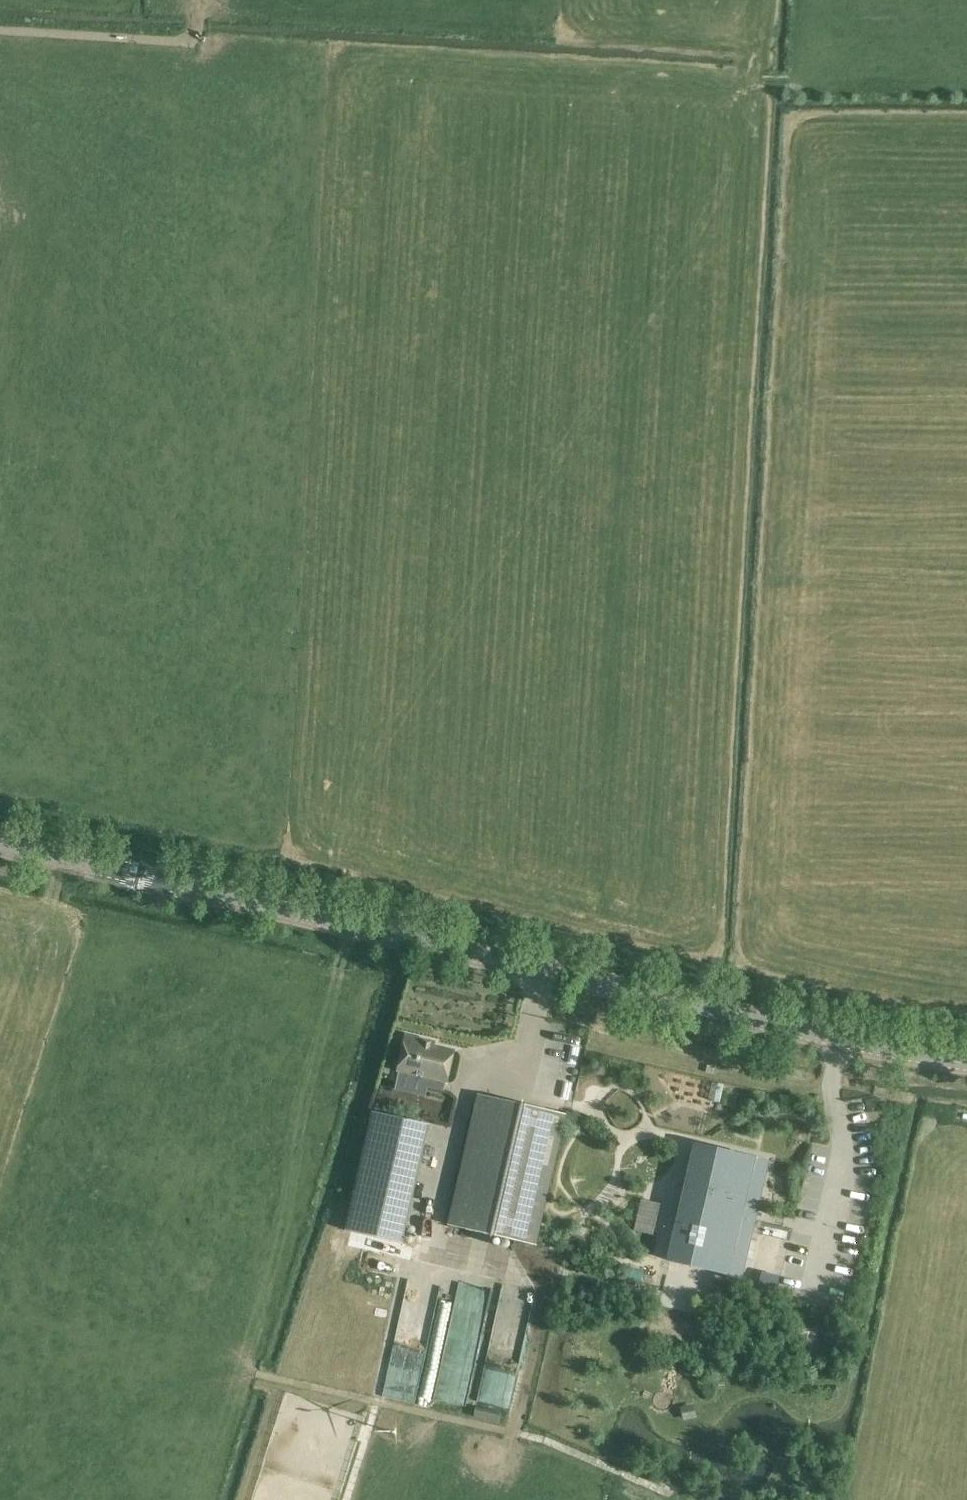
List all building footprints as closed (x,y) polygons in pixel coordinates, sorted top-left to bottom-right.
[(406,1035),(398,1070),(447,1082),(455,1050),(436,1045),(437,1042),(406,1035)] [(566,1114),(477,1093),(447,1225),(536,1245),(566,1114)] [(402,1243),(430,1124),(371,1110),(344,1229),(402,1243)] [(751,1231),(764,1175),(750,1172),(753,1158),(697,1145),(670,1261),(726,1275),(737,1228),(751,1231)] [(647,1228),(648,1219),(652,1219),(653,1203),(637,1202),(636,1227),(647,1228)] [(429,1309),(409,1304),(391,1372),(418,1379),(421,1367),(437,1371),(449,1322),(427,1317),(429,1309)] [(509,1407),(527,1312),(487,1305),(480,1342),(448,1336),(437,1398),(465,1403),(471,1369),(480,1370),(474,1400),(509,1407)]
